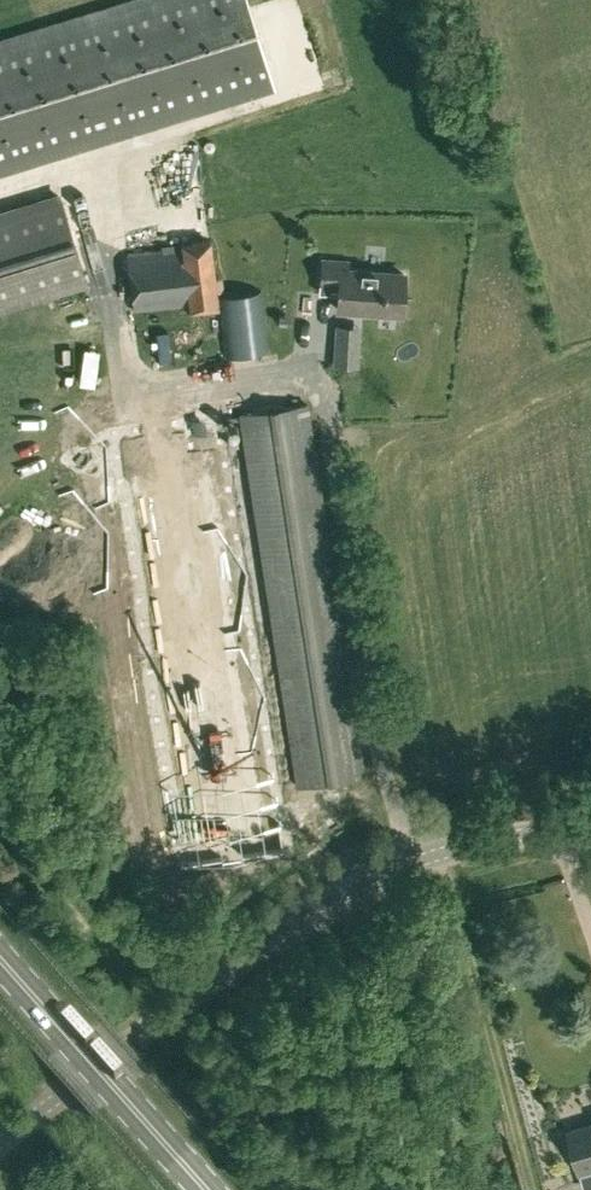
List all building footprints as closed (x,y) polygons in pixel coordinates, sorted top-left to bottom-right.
[(0,37),(0,174),(277,88),(249,0),(121,0),(0,37)] [(86,281),(60,195),(0,213),(0,307),(86,281)] [(189,309),(220,306),(210,238),(180,241),(181,248),(126,253),(133,310),(188,305),(189,309)] [(399,312),(402,268),(349,265),(349,260),(320,258),(318,291),(336,292),(335,307),(399,312)] [(298,785),(364,774),(306,402),(239,413),(298,785)] [(283,848),(215,417),(113,433),(181,864),(283,848)] [(590,1168),(590,1122),(567,1129),(580,1172),(590,1168)]
